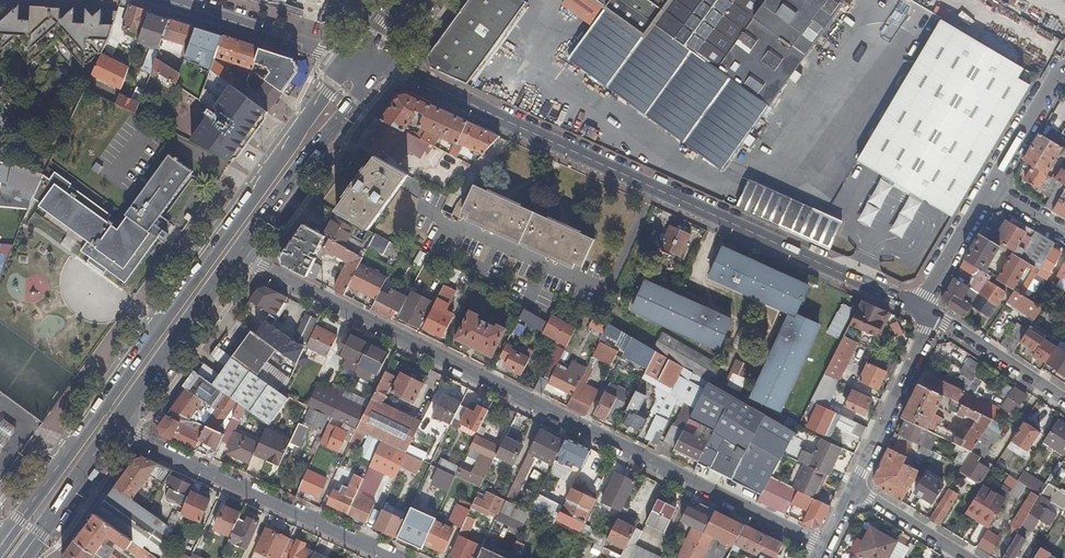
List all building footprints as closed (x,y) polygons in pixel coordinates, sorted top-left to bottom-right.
[(466,85),(527,2),(524,0),(468,0),(427,55),(431,69),(466,85)] [(607,8),(570,59),(722,169),(846,0),(595,0),(607,8)] [(1015,64),(1038,26),(994,0),(909,0),(943,20),(1015,64)] [(0,6),(0,47),(2,48),(1,62),(9,56),(16,63),(17,52),(19,52),(29,64),(29,77),(45,65),(71,67),(87,84),(93,72),(86,64),(102,54),(109,39),(110,36),(114,24),(117,12),(0,6)] [(150,13),(130,6),(123,28),(124,28),(142,34),(150,13)] [(170,19),(150,13),(142,34),(139,42),(142,43),(143,40),(145,41),(148,36),(149,35),(153,36),(155,39),(153,44),(157,46),(156,48),(159,50),(160,48),(170,19)] [(197,28),(170,19),(160,48),(173,52),(180,55),(184,46),(186,47),(185,50),(188,51),(197,28)] [(859,161),(953,217),(1037,76),(1015,64),(943,20),(859,161)] [(123,28),(114,24),(110,36),(109,39),(119,41),(124,28),(123,28)] [(223,37),(197,28),(188,51),(191,52),(192,49),(206,54),(201,70),(209,73),(210,71),(213,62),(215,57),(223,37)] [(260,49),(223,37),(215,57),(229,62),(228,65),(233,67),(234,64),(239,65),(253,70),(255,64),(260,49)] [(173,52),(160,48),(159,50),(158,52),(155,60),(167,67),(173,52)] [(296,60),(260,49),(255,64),(267,67),(272,71),(265,80),(267,81),(283,93),(299,70),(296,60)] [(194,61),(186,58),(179,75),(175,86),(199,102),(202,90),(187,80),(194,61)] [(155,60),(152,69),(175,86),(179,75),(167,67),(155,60)] [(299,70),(283,93),(287,96),(305,71),(300,62),(296,60),(299,70)] [(235,89),(244,95),(247,87),(248,83),(243,81),(242,83),(240,82),(241,80),(235,77),(213,62),(210,71),(235,89)] [(243,81),(248,83),(251,76),(253,71),(253,70),(239,65),(235,77),(241,80),(240,82),(242,83),(243,81)] [(263,85),(267,81),(265,80),(253,71),(251,76),(263,85)] [(244,95),(268,113),(283,93),(267,81),(263,85),(258,94),(247,87),(244,95)] [(12,115),(2,104),(3,101),(13,101),(0,87),(0,116),(12,115)] [(268,113),(235,89),(193,142),(233,162),(268,113)] [(484,155),(499,136),(406,94),(398,96),(392,105),(381,119),(404,131),(416,114),(423,119),(420,125),(427,129),(426,131),(420,129),(418,133),(415,132),(413,135),(425,142),(435,146),(440,136),(458,145),(459,143),(484,155)] [(119,95),(116,105),(135,114),(139,104),(119,95)] [(184,131),(186,118),(174,116),(172,128),(184,131)] [(361,147),(381,120),(375,116),(356,143),(361,147)] [(404,131),(381,119),(381,120),(361,147),(374,155),(383,160),(389,151),(395,156),(401,148),(395,144),(401,134),(409,142),(419,147),(421,144),(423,145),(425,142),(413,135),(404,131)] [(1045,174),(1061,147),(1038,134),(1023,161),(1032,166),(1045,174)] [(450,154),(456,157),(460,149),(454,146),(450,154)] [(169,155),(126,216),(127,217),(157,239),(168,223),(160,216),(192,172),(177,162),(178,160),(176,158),(174,159),(169,155)] [(369,229),(407,174),(383,160),(374,155),(336,210),(369,229)] [(0,162),(0,188),(1,188),(2,183),(8,185),(12,165),(0,162)] [(20,166),(12,165),(8,185),(34,195),(43,175),(20,166)] [(1044,205),(1052,210),(1064,188),(1064,186),(1053,179),(1045,174),(1032,166),(1023,180),(1037,188),(1036,190),(1043,194),(1045,191),(1051,194),(1044,205)] [(1053,179),(1064,186),(1064,173),(1055,167),(1053,171),(1056,174),(1053,179)] [(50,180),(43,175),(34,195),(33,198),(40,204),(38,206),(46,213),(43,218),(82,248),(80,251),(124,284),(157,239),(127,217),(117,230),(112,226),(113,224),(110,221),(108,223),(106,222),(110,216),(70,188),(71,186),(55,173),(50,180)] [(736,207),(829,249),(842,221),(801,202),(804,197),(795,193),(793,198),(749,179),(736,207)] [(1,188),(0,191),(0,198),(3,199),(8,185),(2,183),(1,188)] [(473,184),(462,211),(469,214),(467,220),(572,269),(575,263),(582,267),(594,239),(473,184)] [(27,210),(33,198),(34,195),(8,185),(3,199),(0,198),(0,207),(27,210)] [(1052,210),(1064,218),(1064,188),(1052,210)] [(330,238),(343,246),(353,229),(334,217),(323,235),(325,236),(330,238)] [(1024,235),(1030,238),(1034,232),(1012,218),(1005,230),(1001,228),(998,233),(1002,235),(999,239),(997,238),(998,236),(983,228),(980,234),(1000,246),(1012,253),(1019,257),(1023,249),(1017,246),(1024,235)] [(323,235),(305,224),(281,257),(283,265),(314,280),(321,267),(314,263),(316,258),(314,257),(325,236),(323,235)] [(670,225),(659,248),(680,257),(690,234),(670,225)] [(1034,232),(1030,238),(1023,249),(1019,257),(1028,263),(1034,267),(1039,270),(1041,267),(1050,250),(1054,244),(1034,232)] [(392,255),(397,245),(389,241),(375,233),(369,246),(383,254),(384,253),(388,255),(389,253),(392,255)] [(986,269),(1000,246),(980,234),(964,260),(980,270),(981,271),(987,274),(989,270),(986,269)] [(1017,246),(1023,249),(1030,238),(1024,235),(1017,246)] [(349,286),(360,264),(363,257),(343,246),(330,238),(324,248),(338,256),(348,262),(334,290),(344,295),(349,286)] [(336,259),(338,256),(324,248),(322,251),(336,259)] [(721,249),(710,275),(792,312),(753,398),(779,410),(818,324),(796,314),(807,288),(721,249)] [(417,250),(412,265),(420,268),(426,253),(417,250)] [(1062,257),(1050,250),(1041,267),(1053,274),(1062,257)] [(1012,253),(996,280),(1013,290),(1028,263),(1019,257),(1012,253)] [(978,272),(980,270),(964,260),(960,267),(972,274),(978,272)] [(1058,274),(1051,285),(1064,293),(1064,261),(1058,274)] [(380,292),(387,278),(360,264),(349,286),(376,300),(380,292)] [(1034,267),(1019,293),(1023,296),(1039,270),(1034,267)] [(452,269),(448,280),(455,283),(460,272),(452,269)] [(944,303),(965,317),(971,307),(989,280),(991,277),(987,274),(981,271),(972,285),(968,282),(967,285),(954,277),(942,298),(944,303)] [(1008,292),(989,280),(971,307),(988,318),(997,306),(998,306),(1008,292)] [(645,282),(633,308),(719,347),(731,321),(645,282)] [(450,287),(444,284),(440,293),(434,305),(423,327),(442,337),(454,315),(451,313),(449,316),(440,311),(450,287)] [(258,289),(250,301),(273,316),(287,297),(266,287),(258,289)] [(388,296),(380,292),(376,300),(371,309),(392,319),(395,312),(399,313),(403,305),(407,297),(392,289),(388,296)] [(411,290),(409,293),(407,297),(403,305),(405,306),(399,318),(418,327),(432,300),(411,290)] [(1006,304),(1034,322),(1043,308),(1039,306),(1023,296),(1019,293),(1015,291),(1006,304)] [(889,313),(861,300),(850,323),(876,335),(883,322),(885,323),(889,313)] [(842,303),(827,332),(837,337),(852,307),(842,303)] [(607,307),(601,319),(632,336),(639,325),(610,308),(610,309),(607,307)] [(545,329),(548,323),(524,309),(520,317),(534,326),(535,323),(545,329)] [(469,311),(455,339),(491,357),(505,329),(497,325),(496,327),(477,318),(478,315),(469,311)] [(566,347),(575,328),(552,315),(548,323),(545,329),(543,333),(566,347)] [(309,317),(297,343),(304,347),(317,321),(309,317)] [(608,324),(601,319),(596,317),(592,324),(605,331),(608,324)] [(897,321),(889,325),(895,339),(904,335),(897,321)] [(883,322),(876,335),(879,337),(885,323),(883,322)] [(1008,335),(1001,345),(1013,353),(1029,330),(1018,323),(1009,336),(1008,335)] [(656,351),(608,324),(605,331),(604,333),(619,341),(617,345),(630,352),(628,356),(637,361),(648,367),(656,351)] [(337,337),(316,326),(306,346),(327,357),(337,337)] [(267,342),(277,349),(294,361),(304,348),(297,343),(276,329),(267,342)] [(232,357),(282,394),(294,369),(290,366),(285,373),(268,361),(277,349),(267,342),(251,331),(232,357)] [(662,331),(653,348),(711,382),(721,365),(662,331)] [(343,367),(354,372),(359,364),(369,343),(347,333),(336,355),(346,360),(343,367)] [(856,342),(844,336),(824,374),(832,378),(837,380),(856,342)] [(619,352),(599,342),(595,351),(593,355),(612,365),(619,352)] [(388,353),(369,343),(359,364),(375,372),(374,374),(377,375),(388,353)] [(521,375),(534,351),(529,349),(525,357),(510,350),(512,346),(506,344),(502,353),(499,358),(499,359),(504,361),(505,359),(508,361),(505,367),(521,375)] [(1057,346),(1047,362),(1058,369),(1064,374),(1064,351),(1057,346)] [(555,368),(564,351),(558,347),(549,365),(555,368)] [(225,365),(232,357),(223,350),(216,359),(225,365)] [(893,375),(899,362),(875,350),(860,380),(878,389),(886,372),(893,375)] [(683,367),(656,351),(648,367),(645,373),(671,388),(683,367)] [(960,373),(972,381),(975,376),(982,365),(970,357),(960,373)] [(204,364),(197,372),(269,424),(288,398),(232,358),(219,375),(204,364)] [(736,358),(725,384),(741,391),(753,366),(736,358)] [(553,372),(555,368),(549,365),(549,364),(546,369),(553,372)] [(580,380),(583,374),(568,366),(565,373),(555,368),(553,372),(548,382),(548,383),(572,395),(580,380)] [(708,382),(683,367),(671,388),(645,373),(642,378),(665,392),(668,393),(683,402),(690,390),(701,396),(708,382)] [(1058,369),(1055,373),(1064,379),(1064,374),(1058,369)] [(965,392),(924,372),(919,383),(944,395),(953,399),(958,402),(965,392)] [(204,425),(206,426),(208,426),(224,434),(226,431),(224,428),(219,424),(237,401),(197,373),(186,388),(207,403),(201,412),(198,416),(207,421),(204,425)] [(365,433),(381,441),(405,453),(421,422),(382,403),(394,378),(385,373),(368,407),(366,410),(356,429),(365,433)] [(401,373),(391,392),(413,403),(422,383),(401,373)] [(832,378),(824,374),(811,401),(824,407),(831,394),(826,391),(832,378)] [(567,407),(587,417),(600,392),(584,384),(587,378),(583,375),(580,380),(572,395),(567,407)] [(981,380),(975,376),(972,381),(972,382),(976,385),(981,380)] [(534,390),(542,394),(548,383),(548,382),(540,378),(534,390)] [(732,396),(708,382),(701,396),(694,409),(689,418),(714,431),(732,396)] [(969,393),(976,385),(972,382),(965,392),(958,402),(993,419),(1002,406),(1009,395),(1006,393),(997,407),(969,393)] [(927,430),(944,395),(919,383),(902,418),(907,420),(927,430)] [(306,406),(332,418),(340,400),(341,398),(345,390),(332,384),(327,394),(315,388),(306,406)] [(627,394),(608,385),(594,414),(605,420),(606,420),(613,423),(627,394)] [(1027,395),(1015,387),(1009,395),(1002,406),(1014,414),(1020,406),(1022,407),(1025,403),(1023,401),(1027,395)] [(186,388),(171,408),(184,415),(190,419),(190,418),(193,419),(195,420),(197,418),(198,416),(201,412),(207,403),(186,388)] [(694,409),(701,396),(690,390),(683,402),(694,409)] [(854,390),(846,406),(864,415),(871,399),(854,390)] [(645,396),(635,391),(625,412),(628,414),(623,422),(641,431),(646,422),(645,421),(646,418),(637,413),(645,396)] [(645,439),(668,393),(665,392),(642,438),(645,439)] [(681,407),(683,402),(668,393),(645,439),(654,443),(656,439),(666,420),(665,419),(672,403),(681,407)] [(433,415),(451,423),(453,419),(460,406),(461,402),(444,394),(433,415)] [(949,410),(953,399),(944,395),(927,430),(934,433),(936,428),(939,425),(955,433),(955,436),(964,440),(977,420),(969,416),(965,417),(949,410)] [(783,424),(732,396),(714,431),(708,443),(699,460),(698,463),(732,480),(751,442),(781,459),(784,454),(788,446),(795,431),(783,424)] [(348,425),(356,429),(366,410),(364,409),(341,398),(340,400),(332,418),(348,425)] [(936,428),(934,433),(972,451),(993,419),(958,402),(953,399),(949,410),(965,417),(969,416),(977,420),(964,440),(955,436),(955,433),(939,425),(936,428)] [(824,407),(811,401),(808,405),(816,409),(808,427),(825,435),(831,423),(862,438),(867,427),(835,411),(824,407)] [(689,418),(694,409),(683,402),(681,407),(663,442),(674,448),(683,430),(689,418)] [(239,403),(232,418),(240,421),(246,408),(239,403)] [(460,424),(477,432),(478,430),(488,411),(478,406),(475,413),(467,409),(460,406),(453,419),(461,423),(460,424)] [(168,413),(159,426),(158,426),(160,434),(194,450),(199,440),(202,434),(206,426),(204,425),(195,420),(193,419),(190,418),(190,419),(184,415),(171,408),(168,413)] [(154,422),(159,426),(168,413),(163,409),(154,422)] [(310,409),(303,424),(320,432),(327,416),(310,409)] [(787,416),(783,424),(795,431),(797,428),(799,423),(787,416)] [(1004,426),(993,419),(972,451),(980,456),(983,458),(1004,426)] [(1,453),(17,431),(3,420),(0,424),(0,452),(1,453)] [(925,435),(927,430),(907,420),(900,435),(903,436),(921,445),(925,435)] [(1040,433),(1024,422),(1012,440),(1028,451),(1040,433)] [(1046,440),(1064,452),(1064,426),(1058,422),(1046,440)] [(289,444),(301,447),(308,427),(296,423),(289,444)] [(342,438),(350,442),(356,429),(348,425),(342,438)] [(205,443),(201,453),(213,459),(224,434),(208,426),(206,426),(202,434),(199,440),(205,443)] [(356,429),(350,442),(359,446),(365,433),(356,429)] [(540,430),(529,450),(547,459),(557,439),(540,430)] [(699,460),(708,443),(683,430),(674,448),(699,460)] [(959,452),(953,461),(963,466),(972,451),(934,433),(927,430),(925,435),(959,452)] [(228,442),(232,444),(237,434),(233,433),(228,442)] [(228,454),(250,464),(254,454),(259,444),(237,434),(232,444),(231,446),(228,454)] [(259,444),(254,454),(267,460),(268,457),(281,463),(289,446),(264,434),(259,444)] [(480,488),(482,483),(487,474),(496,456),(499,449),(475,437),(455,477),(480,488)] [(523,446),(505,437),(499,449),(496,456),(513,465),(523,446)] [(576,466),(586,447),(567,437),(557,457),(570,463),(576,466)] [(654,443),(645,439),(643,444),(651,448),(654,443)] [(669,458),(674,448),(663,442),(656,439),(654,443),(651,448),(669,458)] [(842,449),(822,439),(813,457),(788,446),(784,454),(805,464),(827,474),(829,475),(842,449)] [(876,486),(901,502),(921,471),(904,463),(913,446),(898,439),(893,449),(888,447),(873,478),(876,486)] [(369,466),(395,478),(401,465),(406,454),(407,454),(405,453),(381,441),(369,466)] [(771,478),(781,459),(751,442),(732,480),(761,496),(771,478)] [(919,451),(930,457),(933,451),(922,446),(919,451)] [(977,461),(980,456),(972,451),(963,466),(960,470),(980,482),(989,469),(977,461)] [(406,454),(401,465),(417,473),(422,461),(406,454)] [(506,501),(511,503),(533,459),(527,455),(504,500),(506,501)] [(163,483),(172,470),(166,467),(144,457),(135,459),(114,487),(132,499),(142,485),(143,486),(147,482),(145,481),(150,475),(163,483)] [(267,460),(279,466),(281,463),(268,457),(267,460)] [(437,468),(454,476),(459,467),(441,459),(437,468)] [(797,491),(815,499),(827,474),(805,464),(793,489),(797,491)] [(428,469),(453,482),(455,477),(454,476),(437,468),(430,465),(428,469)] [(307,470),(299,487),(318,497),(326,479),(307,470)] [(1024,472),(1018,481),(1026,486),(1041,495),(1047,486),(1024,472)] [(616,473),(602,501),(620,510),(634,482),(616,473)] [(926,474),(915,493),(932,503),(943,485),(926,474)] [(359,489),(363,479),(355,475),(345,495),(334,490),(327,503),(348,513),(359,489)] [(1007,495),(1016,480),(1008,475),(999,490),(1007,495)] [(190,491),(193,486),(171,476),(167,487),(170,489),(165,498),(183,507),(190,491)] [(758,502),(785,515),(790,504),(797,491),(793,489),(771,478),(761,496),(758,502)] [(1018,498),(1026,486),(1018,481),(1010,494),(1018,498)] [(487,491),(493,495),(496,489),(482,483),(480,488),(487,491)] [(1049,483),(1047,486),(1041,495),(1064,510),(1064,509),(1064,493),(1049,483)] [(165,548),(173,529),(167,524),(145,509),(132,499),(114,487),(95,513),(142,548),(150,553),(157,557),(160,557),(165,548)] [(958,494),(949,488),(930,519),(939,525),(958,494)] [(348,513),(347,514),(366,523),(374,505),(359,498),(363,491),(359,489),(348,513)] [(981,489),(967,511),(981,519),(979,523),(988,529),(999,512),(1000,510),(1003,505),(1004,503),(981,489)] [(209,499),(190,491),(183,507),(180,513),(199,522),(209,499)] [(497,515),(504,499),(493,495),(487,491),(483,499),(476,496),(473,503),(471,507),(478,510),(480,507),(488,511),(497,515)] [(820,525),(829,506),(815,499),(797,491),(790,504),(797,507),(796,508),(807,514),(804,520),(803,523),(812,528),(820,525)] [(1011,528),(1018,532),(1022,525),(1029,514),(1029,513),(1039,496),(1032,492),(1015,519),(1016,520),(1011,528)] [(592,508),(568,496),(558,514),(570,520),(568,524),(576,527),(578,525),(582,527),(592,508)] [(461,529),(465,520),(469,510),(471,507),(473,503),(460,498),(457,504),(456,504),(447,522),(461,529)] [(665,503),(658,499),(646,522),(665,532),(677,508),(671,506),(672,503),(673,504),(674,502),(667,499),(666,500),(667,500),(665,503)] [(516,541),(530,512),(511,503),(506,501),(498,517),(497,516),(495,521),(509,527),(502,541),(513,546),(516,541)] [(385,502),(374,527),(388,533),(394,536),(406,512),(385,502)] [(1029,514),(1022,525),(1031,531),(1032,531),(1038,523),(1044,521),(1050,525),(1056,515),(1037,504),(1031,513),(1030,513),(1029,514)] [(230,536),(238,518),(240,513),(224,506),(214,529),(230,536)] [(530,512),(541,517),(543,513),(532,507),(530,512)] [(703,531),(709,518),(688,508),(681,521),(693,526),(677,557),(690,557),(703,531)] [(409,509),(396,538),(419,548),(432,520),(409,509)] [(167,524),(173,529),(180,513),(177,511),(175,514),(172,513),(167,524)] [(728,543),(734,546),(745,526),(715,511),(711,519),(709,518),(703,531),(713,536),(721,540),(720,542),(727,545),(728,543)] [(617,519),(642,531),(645,524),(621,512),(617,519)] [(111,554),(112,553),(101,545),(109,535),(137,555),(142,548),(95,513),(76,539),(96,553),(99,556),(102,557),(117,557),(111,554)] [(230,536),(229,539),(246,547),(258,522),(248,517),(245,522),(238,518),(230,536)] [(634,546),(642,531),(617,519),(609,537),(607,540),(624,549),(621,556),(626,557),(628,557),(634,546)] [(457,536),(459,536),(450,555),(457,557),(471,557),(477,545),(463,539),(471,523),(465,520),(461,529),(457,536)] [(434,521),(434,522),(424,544),(442,552),(452,529),(434,521)] [(603,547),(607,540),(609,537),(584,525),(582,527),(578,535),(603,547)] [(1025,540),(1031,531),(1022,525),(1018,532),(1017,534),(1018,535),(1025,540)] [(734,546),(732,550),(737,552),(740,547),(755,554),(758,548),(776,557),(783,545),(745,526),(734,546)] [(884,539),(886,535),(871,526),(869,530),(884,539)] [(254,550),(272,557),(280,557),(289,539),(265,527),(254,550)] [(886,535),(884,539),(869,530),(863,541),(860,539),(856,540),(853,547),(854,551),(856,552),(853,557),(888,557),(898,541),(886,535)] [(713,536),(703,531),(690,557),(702,557),(713,536)] [(1000,539),(987,531),(985,534),(978,546),(991,554),(1000,539)] [(1018,535),(1003,557),(1015,557),(1026,540),(1025,540),(1018,535)] [(76,539),(63,557),(92,557),(96,553),(76,539)] [(280,557),(310,557),(312,553),(313,553),(303,548),(304,544),(296,540),(295,542),(289,539),(280,557)] [(521,544),(516,541),(513,546),(509,555),(515,557),(521,544)] [(914,546),(909,543),(900,557),(906,557),(914,546)] [(659,557),(634,546),(628,557),(659,557)] [(609,556),(611,551),(603,547),(601,552),(609,556)] [(150,553),(142,548),(137,555),(141,557),(146,557),(150,553)] [(191,557),(183,553),(182,555),(165,548),(160,557),(190,557),(191,557)] [(1042,548),(1036,557),(1058,557),(1042,548)]
